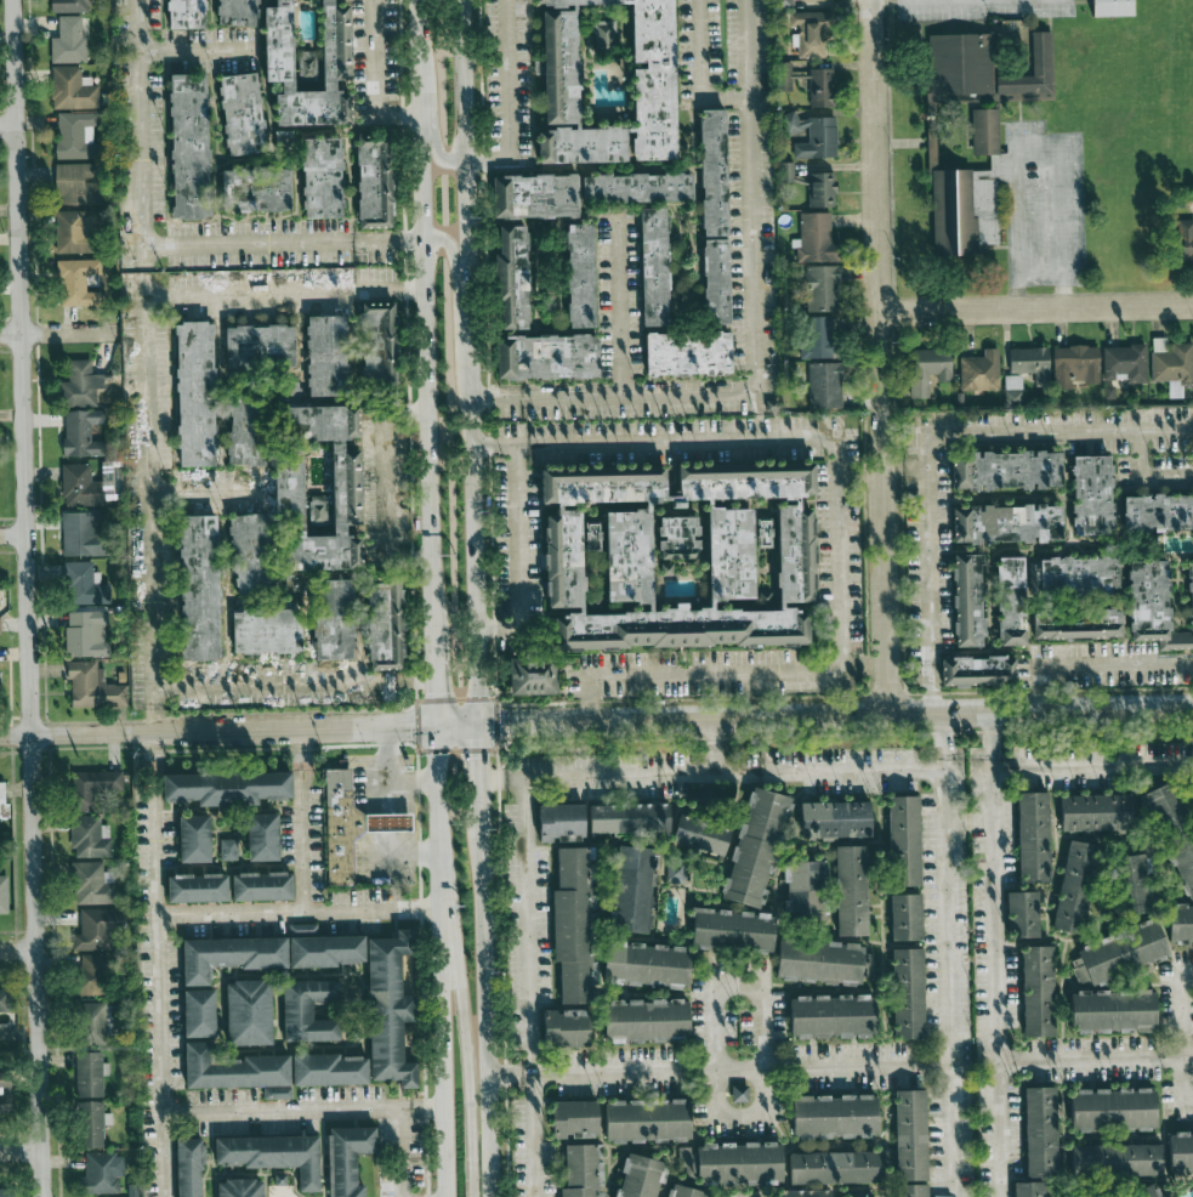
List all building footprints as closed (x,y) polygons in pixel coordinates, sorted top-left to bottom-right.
[(50,11),(96,10),(95,0),(50,0),(50,11)] [(205,27),(205,0),(167,0),(168,28),(205,27)] [(217,24),(257,26),(258,0),(219,0),(217,24)] [(350,124),(350,92),(335,92),(335,81),(350,81),(350,5),(333,5),(333,0),(273,0),(273,7),(264,7),(264,81),(281,81),(281,94),(276,94),(276,125),(350,124)] [(624,5),(624,0),(535,0),(535,7),(542,7),(545,128),(537,129),(538,164),(626,162),(626,127),(579,128),(576,6),(624,5)] [(632,62),(644,62),(645,69),(633,69),(634,129),(632,129),(633,160),(676,159),(672,0),(630,0),(632,62)] [(1133,15),(1132,0),(1092,0),(1092,17),(1133,15)] [(799,58),(826,57),(826,31),(834,30),(834,12),(789,12),(789,27),(798,27),(799,58)] [(51,37),(51,62),(84,62),(84,15),(58,16),(59,37),(51,37)] [(1053,99),(1052,31),(1032,31),(1033,75),(993,76),(992,33),(928,34),(930,101),(1053,99)] [(834,107),(833,68),(810,69),(810,75),(792,76),(791,62),(775,62),(776,90),(809,89),(810,107),(834,107)] [(96,108),(96,77),(81,77),(81,66),(51,67),(52,109),(96,108)] [(211,217),(206,73),(169,74),(173,219),(211,217)] [(265,152),(258,73),(219,76),(226,156),(265,152)] [(932,256),(976,255),(976,245),(998,244),(997,181),(1011,181),(1010,152),(999,153),(998,108),(971,109),(972,155),(990,155),(990,169),(930,171),(932,256)] [(726,109),(701,109),(703,324),(729,324),(726,109)] [(836,157),(836,117),(812,117),(799,121),(795,111),(787,111),(779,113),(779,118),(785,137),(804,131),(808,131),(808,142),(803,143),(793,143),(793,157),(836,157)] [(97,112),(57,113),(58,159),(98,158),(97,144),(92,144),(92,125),(97,125),(97,112)] [(358,228),(393,227),(392,136),(357,137),(358,228)] [(303,218),(343,217),(341,138),(302,139),(303,218)] [(100,204),(100,180),(97,180),(97,163),(55,164),(56,205),(100,204)] [(290,211),(290,168),(221,169),(222,212),(290,211)] [(808,207),(835,207),(835,173),(809,172),(808,207)] [(692,201),(692,174),(582,175),(582,202),(692,201)] [(493,217),(578,217),(578,175),(492,176),(493,217)] [(643,326),(670,325),(667,207),(640,208),(643,326)] [(94,216),(85,216),(85,210),(56,211),(57,254),(95,252),(94,216)] [(831,242),(830,212),(799,213),(799,239),(796,239),(797,262),(840,261),(839,242),(831,242)] [(1179,220),(1180,262),(1192,262),(1192,219),(1179,220)] [(594,224),(566,224),(568,328),(595,327),(594,224)] [(497,329),(528,329),(528,226),(500,226),(500,254),(497,254),(497,329)] [(60,306),(102,305),(101,291),(87,292),(86,275),(101,275),(100,259),(59,261),(60,306)] [(807,312),(840,311),(838,265),(797,267),(798,299),(806,299),(807,312)] [(362,392),(397,392),(396,303),(361,303),(362,392)] [(346,316),(307,317),(308,396),(347,395),(346,316)] [(834,316),(800,317),(801,359),(835,358),(834,316)] [(178,466),(216,466),(212,322),(176,323),(178,466)] [(295,368),(294,325),(226,326),(226,368),(295,368)] [(646,375),(731,374),(730,332),(645,333),(646,375)] [(598,336),(497,336),(497,379),(598,378),(598,336)] [(1168,343),(1168,338),(1151,338),(1152,381),(1168,381),(1168,397),(1174,397),(1174,393),(1181,393),(1181,384),(1192,384),(1192,343),(1168,343)] [(1146,345),(1103,346),(1103,380),(1126,379),(1126,383),(1146,383),(1146,345)] [(1099,383),(1099,346),(1052,346),(1053,389),(1071,389),(1071,383),(1099,383)] [(999,390),(998,348),(983,349),(984,356),(959,357),(960,391),(999,390)] [(1009,348),(1009,374),(1034,373),(1034,387),(1049,386),(1048,348),(1009,348)] [(929,398),(928,380),(952,379),(951,349),(909,349),(910,399),(929,398)] [(97,406),(96,389),(104,388),(104,374),(92,374),(91,359),(68,360),(69,382),(61,382),(61,407),(97,406)] [(809,408),(842,408),(841,362),(808,363),(809,408)] [(1004,375),(1005,405),(1022,404),(1021,374),(1004,375)] [(270,385),(232,383),(229,465),(267,466),(270,385)] [(281,570),(362,568),(361,536),(346,537),(345,525),(361,525),(360,450),(343,450),(343,439),(359,438),(358,406),(278,407),(281,570)] [(105,410),(63,411),(64,457),(107,456),(106,441),(91,441),(91,424),(106,424),(105,410)] [(1061,488),(1060,451),(1033,452),(1033,451),(979,453),(979,452),(953,453),(954,491),(1034,488),(1034,489),(1061,488)] [(1073,456),(1072,535),(1111,535),(1112,456),(1073,456)] [(554,649),(808,643),(807,605),(815,605),(812,509),(799,509),(799,496),(815,495),(814,463),(678,466),(678,495),(665,495),(664,466),(565,469),(565,470),(541,471),(541,503),(557,503),(557,515),(544,516),(546,608),(578,607),(578,614),(553,615),(554,649)] [(62,464),(63,506),(107,506),(107,500),(120,499),(120,488),(111,488),(111,480),(91,480),(91,464),(62,464)] [(1124,532),(1192,531),(1192,495),(1124,495),(1124,532)] [(953,507),(953,542),(1037,541),(1062,541),(1061,505),(1034,505),(1034,506),(981,507),(953,507)] [(62,513),(63,556),(109,555),(108,532),(100,532),(99,512),(62,513)] [(217,521),(257,515),(271,592),(232,598),(217,521)] [(171,518),(209,517),(212,662),(174,662),(171,518)] [(982,555),(955,555),(954,646),(982,647),(982,555)] [(1023,557),(996,557),(998,646),(1025,645),(1023,557)] [(1119,595),(1118,557),(1030,558),(1031,596),(1119,595)] [(1157,640),(1158,650),(1192,649),(1192,560),(1188,560),(1190,632),(1169,632),(1168,560),(1129,561),(1130,641),(1157,640)] [(110,603),(110,583),(100,583),(100,572),(92,572),(92,561),(67,562),(67,604),(110,603)] [(306,584),(343,583),(345,660),(305,660),(306,584)] [(357,589),(380,589),(381,664),(359,664),(357,589)] [(1034,639),(1122,636),(1121,608),(1088,609),(1089,622),(1071,622),(1071,615),(1058,616),(1058,606),(1033,607),(1034,639)] [(66,611),(67,657),(110,656),(110,642),(107,642),(106,611),(66,611)] [(225,612),(284,611),(285,653),(225,654),(225,612)] [(509,654),(510,695),(557,694),(556,653),(509,654)] [(941,684),(1015,683),(1015,657),(941,658),(941,684)] [(127,684),(102,685),(101,661),(69,662),(69,707),(127,706),(127,684)] [(325,767),(351,767),(352,802),(364,812),(364,828),(353,838),(354,884),(328,885),(325,767)] [(164,771),(291,768),(291,794),(257,795),(257,801),(198,802),(198,796),(165,796),(164,771)] [(73,771),(73,810),(93,809),(93,789),(123,789),(123,770),(73,771)] [(1166,781),(1192,839),(1192,895),(1180,901),(1132,795),(1166,781)] [(748,789),(783,800),(746,912),(710,901),(748,789)] [(1011,793),(1041,793),(1044,884),(1012,885),(1011,793)] [(1053,796),(1121,795),(1123,830),(1052,832),(1053,796)] [(882,798),(913,798),(916,886),(884,887),(882,798)] [(794,804),(860,804),(859,835),(794,836),(794,804)] [(534,806),(575,806),(576,838),(535,838),(534,806)] [(581,807),(661,807),(661,832),(583,834),(581,807)] [(364,811),(365,828),(374,828),(390,828),(403,827),(410,827),(410,810),(402,810),(390,810),(373,811),(364,811)] [(246,812),(277,811),(278,857),(249,858),(246,812)] [(180,813),(209,813),(210,860),(181,860),(180,813)] [(70,815),(72,847),(76,847),(76,856),(112,856),(112,838),(101,838),(101,815),(70,815)] [(671,816),(722,832),(715,858),(663,841),(671,816)] [(220,839),(221,860),(237,858),(237,838),(220,839)] [(1062,843),(1095,850),(1072,937),(1043,930),(1062,843)] [(610,847),(646,850),(638,932),(604,929),(610,847)] [(826,849),(858,847),(862,937),(829,938),(826,849)] [(549,851),(579,850),(581,1005),(553,1005),(552,961),(547,961),(546,891),(550,891),(549,851)] [(1103,862),(1136,857),(1146,913),(1113,919),(1103,862)] [(666,880),(685,880),(685,859),(666,859),(666,880)] [(103,860),(104,881),(114,881),(115,902),(78,903),(76,892),(73,892),(72,861),(103,860)] [(778,863),(816,863),(817,921),(780,923),(778,863)] [(232,873),(291,872),(292,896),(233,898),(232,873)] [(169,874),(227,873),(227,898),(169,900),(169,874)] [(1001,895),(1032,895),(1033,940),(1004,940),(1001,895)] [(884,896),(911,897),(914,938),(886,940),(884,896)] [(80,908),(124,907),(125,931),(113,931),(114,947),(74,948),(73,932),(81,932),(80,908)] [(1159,908),(1192,908),(1192,946),(1161,946),(1159,908)] [(687,912),(768,921),(763,952),(682,942),(687,912)] [(1069,953),(1148,921),(1161,953),(1081,986),(1069,953)] [(290,924),(290,932),(317,932),(317,924),(290,924)] [(367,936),(396,935),(396,926),(415,926),(415,952),(400,953),(402,994),(414,994),(415,1019),(400,1020),(402,1062),(415,1061),(416,1084),(400,1085),(400,1077),(371,1078),(369,1028),(368,1028),(367,988),(368,988),(367,936)] [(289,935),(364,932),(365,959),(335,960),(336,965),(290,966),(289,935)] [(182,937),(286,936),(286,965),(242,966),(242,963),(209,963),(209,982),(183,983),(182,937)] [(773,943),(856,953),(852,982),(768,974),(773,943)] [(598,944),(683,954),(677,987),(593,975),(598,944)] [(1017,949),(1044,949),(1046,1039),(1018,1039),(1017,949)] [(885,952),(913,952),(914,1040),(885,1042),(885,952)] [(74,965),(83,965),(83,953),(107,953),(107,993),(74,993),(74,965)] [(226,982),(233,982),(233,978),(263,977),(263,981),(269,981),(272,1042),(228,1043),(226,982)] [(282,981),(339,980),(339,1000),(312,1000),(312,1019),(339,1017),(340,1038),(284,1039),(282,981)] [(183,988),(214,988),(214,1034),(184,1034),(183,988)] [(0,989),(0,1012),(10,1012),(10,989),(0,989)] [(1064,994),(1148,992),(1148,1028),(1064,1029),(1064,994)] [(78,1002),(107,1000),(107,1043),(79,1043),(78,1002)] [(782,1000),(867,1002),(867,1037),(784,1037),(782,1000)] [(595,1004),(682,1004),(683,1036),(597,1036),(595,1004)] [(542,1019),(578,1017),(578,1048),(542,1048),(542,1019)] [(347,1039),(358,1039),(358,1028),(347,1028),(347,1039)] [(186,1083),(197,1085),(290,1083),(289,1053),(243,1054),(243,1059),(210,1060),(209,1039),(184,1039),(186,1083)] [(76,1051),(102,1051),(102,1094),(76,1094),(76,1051)] [(292,1053),(339,1053),(339,1056),(368,1056),(368,1080),(292,1082),(292,1053)] [(0,1073),(0,1113),(11,1113),(11,1073),(0,1073)] [(263,1085),(263,1097),(291,1096),(290,1085),(263,1085)] [(748,1085),(732,1085),(732,1102),(749,1101),(748,1085)] [(1018,1090),(1049,1090),(1052,1179),(1021,1179),(1018,1090)] [(887,1093),(921,1093),(920,1182),(887,1182),(887,1093)] [(1066,1094),(1148,1093),(1148,1130),(1064,1129),(1066,1094)] [(76,1101),(103,1101),(104,1145),(78,1145),(76,1101)] [(785,1101),(873,1101),(873,1134),(785,1135),(785,1101)] [(550,1105),(590,1105),(590,1131),(549,1133),(550,1105)] [(596,1107),(686,1105),(687,1135),(597,1136),(596,1107)] [(364,1181),(364,1196),(331,1196),(329,1124),(375,1123),(376,1150),(354,1150),(356,1181),(364,1181)] [(215,1136),(317,1133),(319,1189),(299,1189),(297,1164),(244,1165),(244,1161),(215,1161),(215,1136)] [(200,1168),(200,1196),(177,1196),(176,1136),(201,1136),(203,1168),(200,1168)] [(1161,1138),(1192,1137),(1192,1172),(1161,1173),(1161,1138)] [(591,1146),(591,1196),(556,1196),(556,1146),(591,1146)] [(1066,1148),(1153,1146),(1154,1174),(1066,1176),(1066,1148)] [(688,1148),(777,1148),(778,1182),(689,1184),(688,1148)] [(87,1152),(117,1151),(117,1176),(119,1176),(119,1190),(80,1191),(80,1175),(87,1175),(87,1152)] [(660,1165),(651,1196),(609,1196),(621,1156),(660,1165)] [(783,1157),(874,1156),(874,1182),(782,1184),(783,1157)] [(274,1173),(274,1184),(286,1184),(285,1173),(274,1173)] [(262,1180),(262,1196),(217,1196),(216,1180),(225,1180),(225,1178),(255,1176),(255,1180),(262,1180)] [(697,1195),(696,1196),(662,1196),(665,1185),(697,1195)] [(1038,1185),(1038,1196),(1009,1196),(1009,1185),(1038,1185)] [(13,1186),(14,1196),(0,1196),(0,1187),(13,1186)] [(1146,1186),(1151,1196),(1124,1196),(1146,1186)] [(924,1189),(923,1196),(890,1196),(890,1187),(924,1189)]
